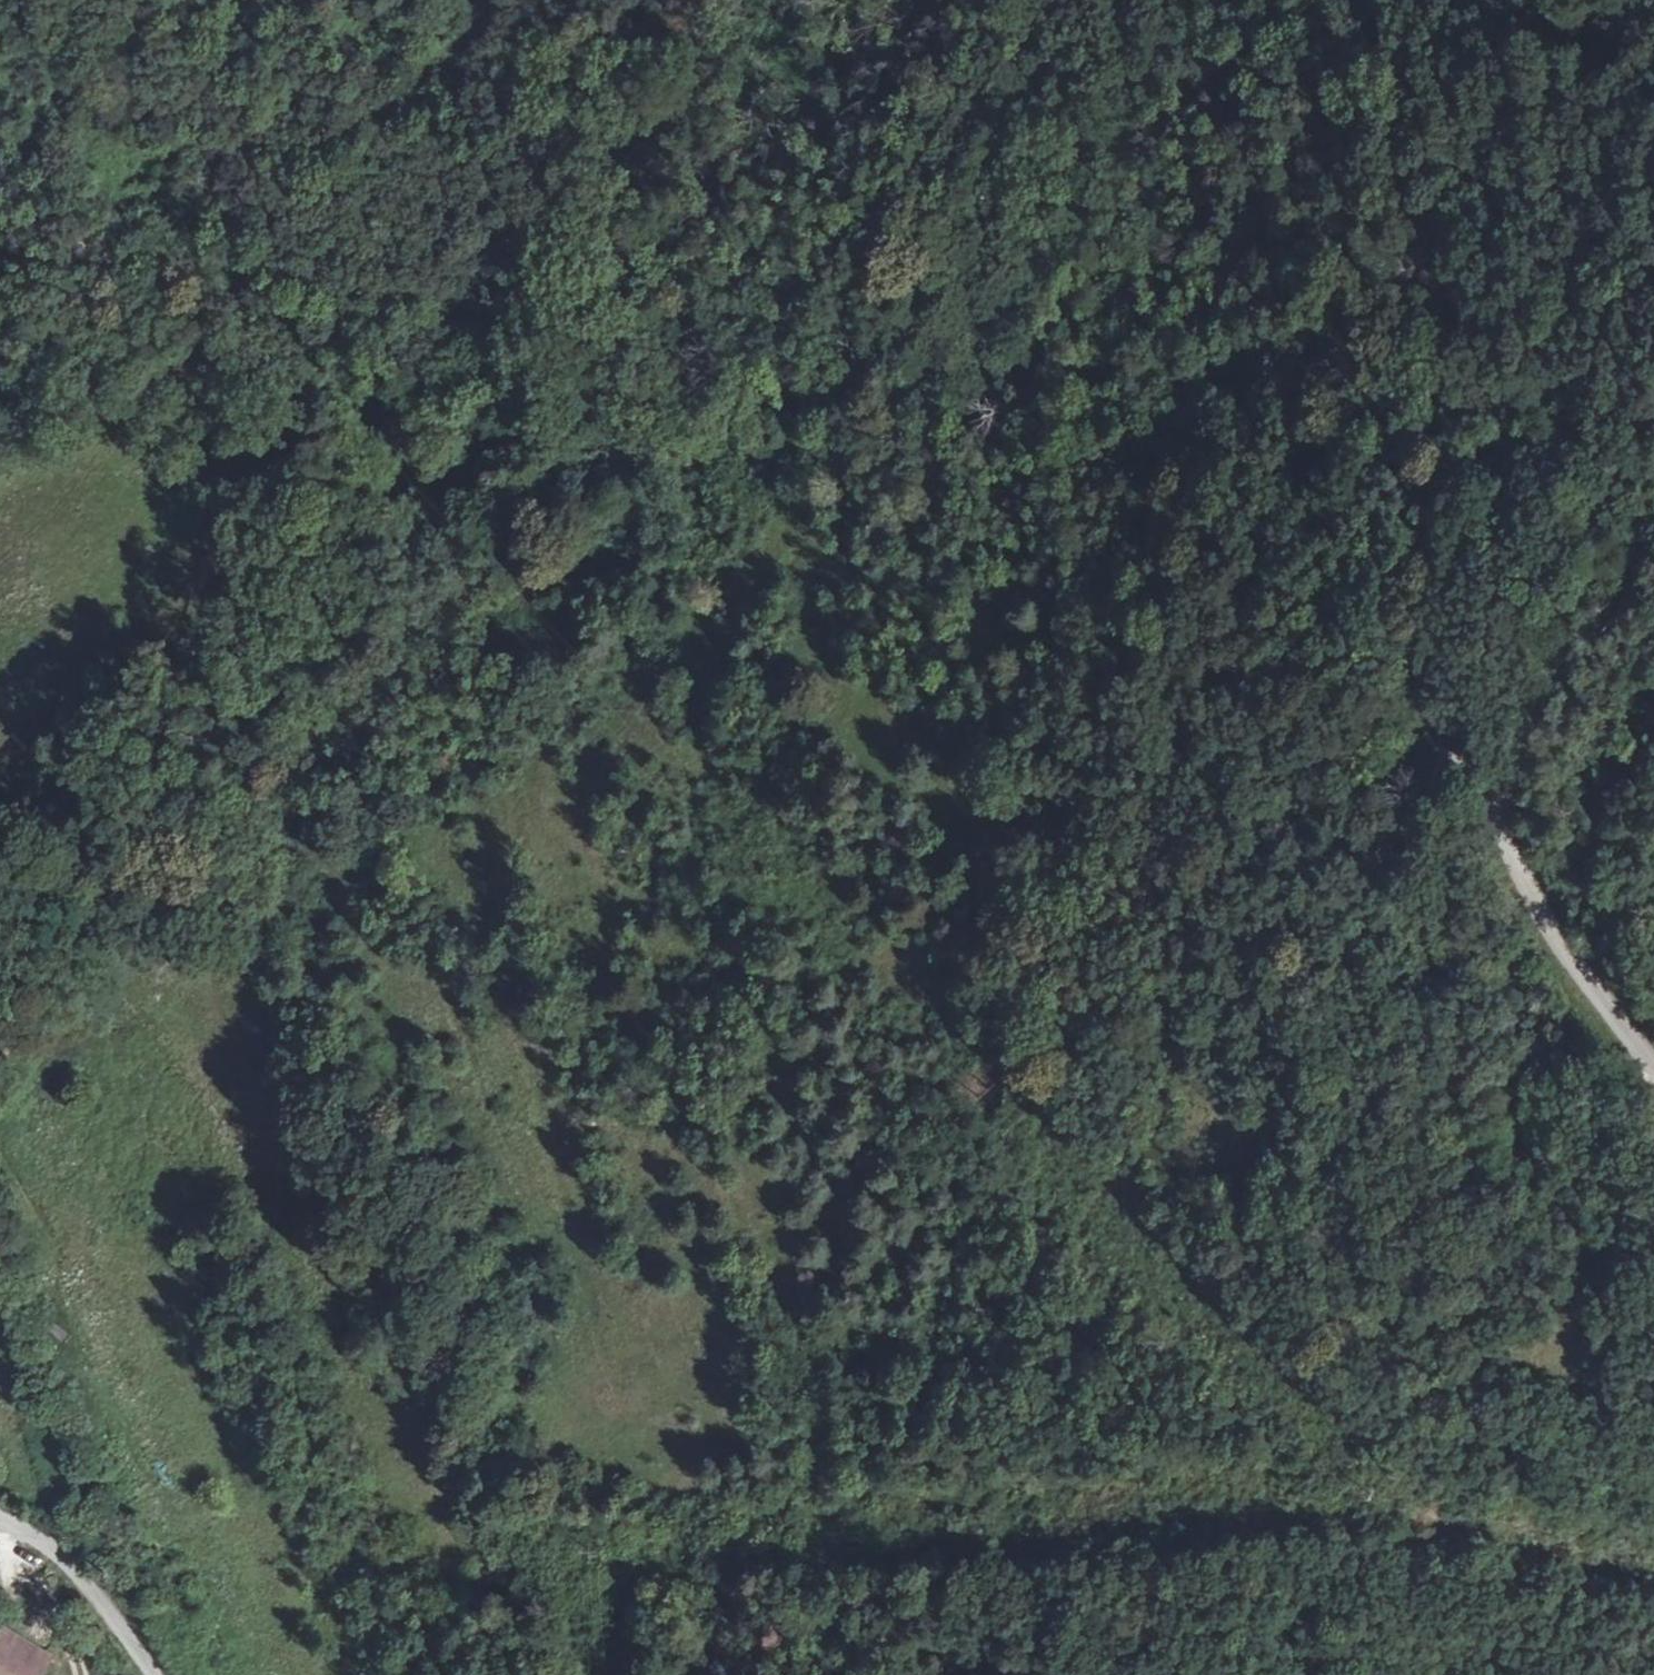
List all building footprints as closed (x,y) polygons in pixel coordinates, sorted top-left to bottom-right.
[(1294,777),(1294,761),(1285,762),(1285,777),(1294,777)] [(612,1548),(609,1541),(601,1545),(605,1552),(612,1548)] [(0,1635),(0,1674),(39,1674),(47,1662),(0,1635)]
